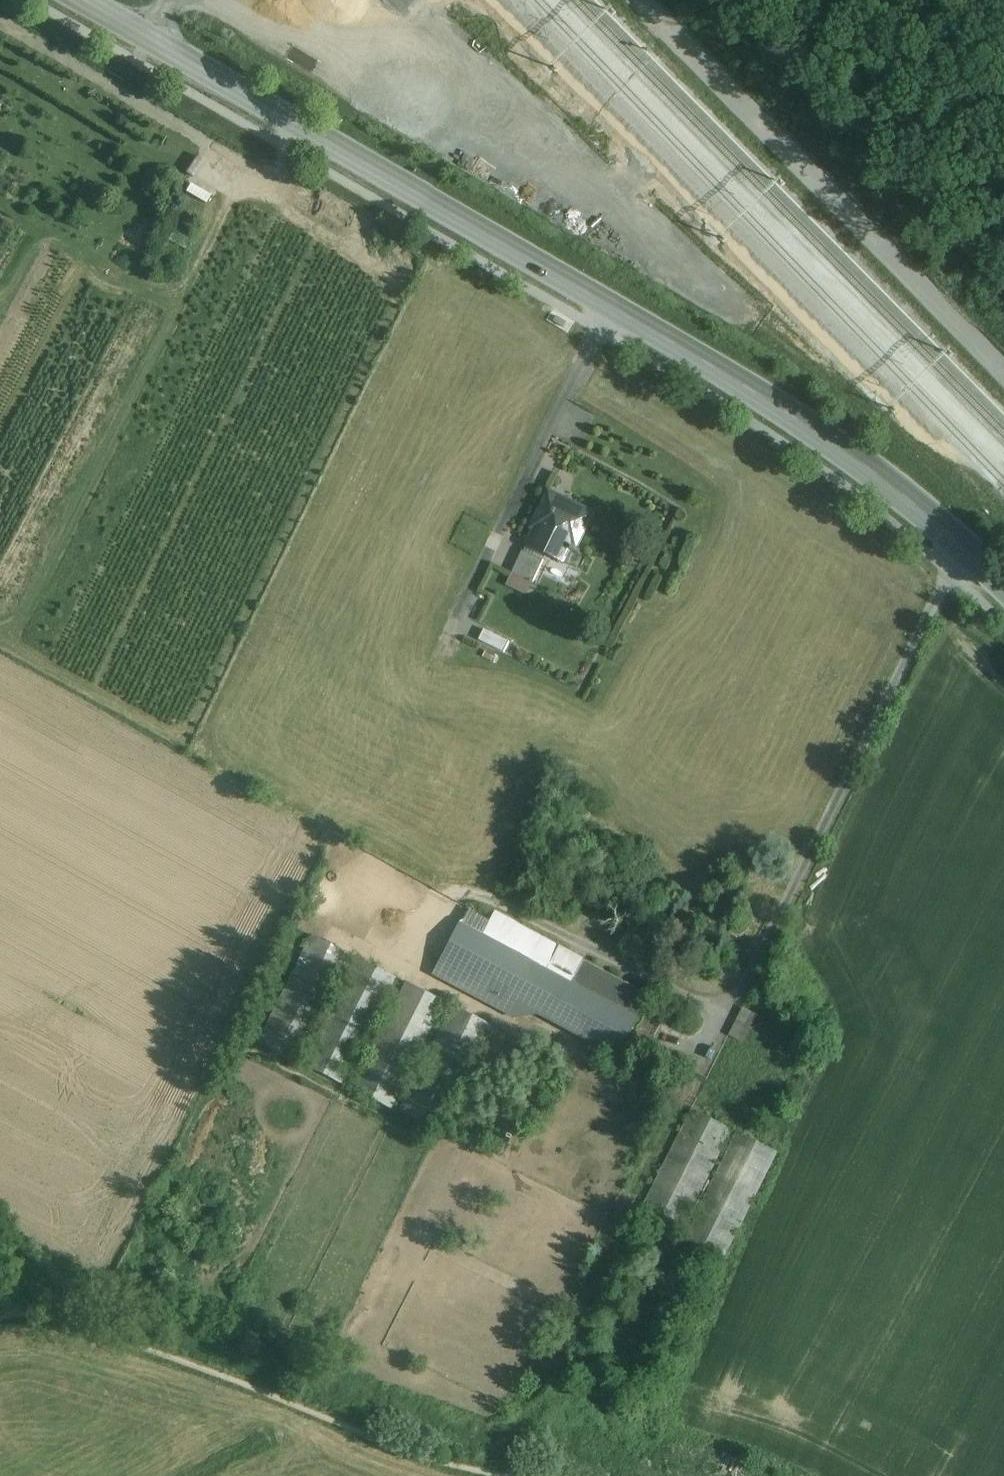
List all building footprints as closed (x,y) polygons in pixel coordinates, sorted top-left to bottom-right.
[(600,506),(553,485),(526,544),(574,565),(600,506)] [(545,558),(524,547),(514,567),(536,577),(545,558)] [(482,628),(478,638),(505,650),(510,640),(482,628)] [(461,925),(482,936),(490,919),(470,908),(461,925)] [(528,1009),(560,949),(493,913),(490,919),(482,936),(462,974),(495,992),(504,996),(521,1005),(528,1009)] [(455,970),(462,974),(482,936),(461,925),(441,963),(455,970)] [(349,952),(311,933),(259,1040),(297,1059),(349,952)] [(528,1010),(551,1022),(583,961),(560,949),(528,1009),(528,1010)] [(393,977),(355,958),(303,1065),(342,1083),(393,977)] [(583,961),(551,1022),(617,1057),(649,996),(583,961)] [(448,983),(455,970),(441,963),(434,976),(448,983)] [(488,1005),(495,992),(462,974),(455,970),(448,983),(488,1005)] [(441,997),(403,978),(351,1085),(389,1103),(441,997)] [(497,1009),(504,996),(495,992),(488,1005),(497,1009)] [(521,1005),(504,996),(497,1009),(514,1018),(521,1005)] [(493,1020),(455,1002),(403,1108),(441,1127),(493,1020)] [(742,1006),(730,1035),(746,1042),(758,1012),(742,1006)] [(732,1131),(694,1112),(642,1219),(680,1237),(732,1131)] [(776,1151),(738,1133),(686,1239),(724,1258),(776,1151)]
